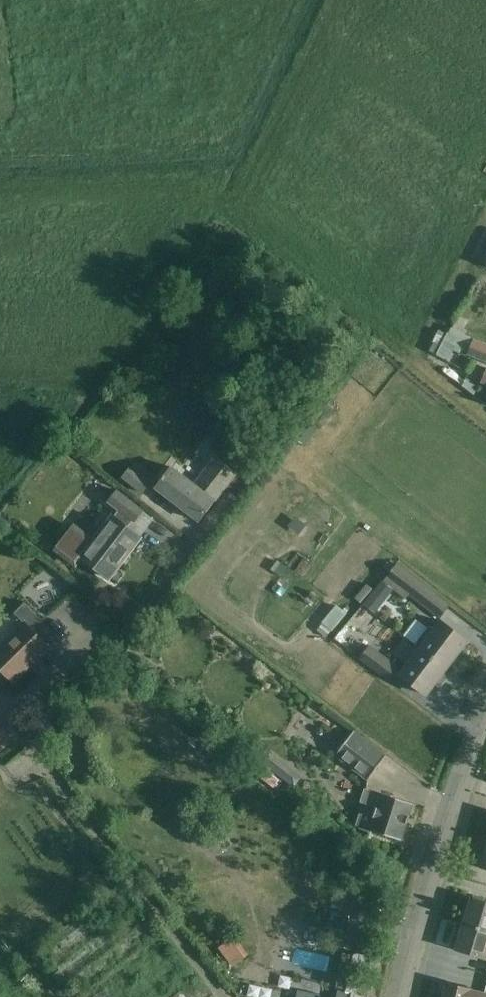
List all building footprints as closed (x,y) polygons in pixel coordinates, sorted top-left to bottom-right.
[(436,358),(449,363),(458,341),(471,347),(467,355),(485,363),(485,345),(451,330),(436,358)] [(171,468),(168,473),(156,489),(199,522),(236,474),(216,458),(194,486),(171,468)] [(155,488),(165,476),(144,460),(135,472),(155,488)] [(122,479),(142,494),(150,484),(130,469),(122,479)] [(75,528),(57,551),(77,566),(83,559),(93,566),(109,579),(140,538),(127,529),(133,521),(134,522),(142,512),(126,499),(117,493),(109,503),(119,511),(114,518),(113,517),(94,542),(75,528)] [(398,562),(383,582),(394,590),(406,600),(410,595),(439,617),(450,603),(398,562)] [(349,596),(337,617),(350,624),(361,603),(349,596)] [(14,683),(29,668),(30,669),(40,659),(39,658),(49,648),(34,632),(43,623),(24,604),(14,614),(25,625),(7,643),(6,642),(0,647),(0,670),(14,683)] [(429,628),(416,646),(421,650),(446,668),(467,641),(451,629),(442,623),(434,633),(429,628)] [(360,659),(389,681),(398,668),(370,646),(360,659)] [(446,668),(421,650),(402,676),(410,683),(426,696),(446,668)] [(11,736),(0,724),(0,745),(11,736)] [(335,756),(368,780),(386,756),(353,732),(335,756)] [(362,810),(357,825),(361,829),(401,841),(413,804),(366,789),(362,804),(368,806),(367,810),(362,810)] [(463,926),(485,933),(485,903),(471,899),(463,926)] [(463,926),(456,950),(485,959),(485,933),(463,926)] [(247,931),(230,943),(244,962),(261,949),(247,931)] [(354,992),(356,992),(364,957),(344,953),(342,962),(333,960),(330,971),(336,973),(333,987),(336,988),(334,996),(352,996),(354,992)] [(443,996),(485,996),(485,989),(485,993),(446,984),(443,996)] [(200,985),(176,996),(177,996),(205,996),(200,985)]
